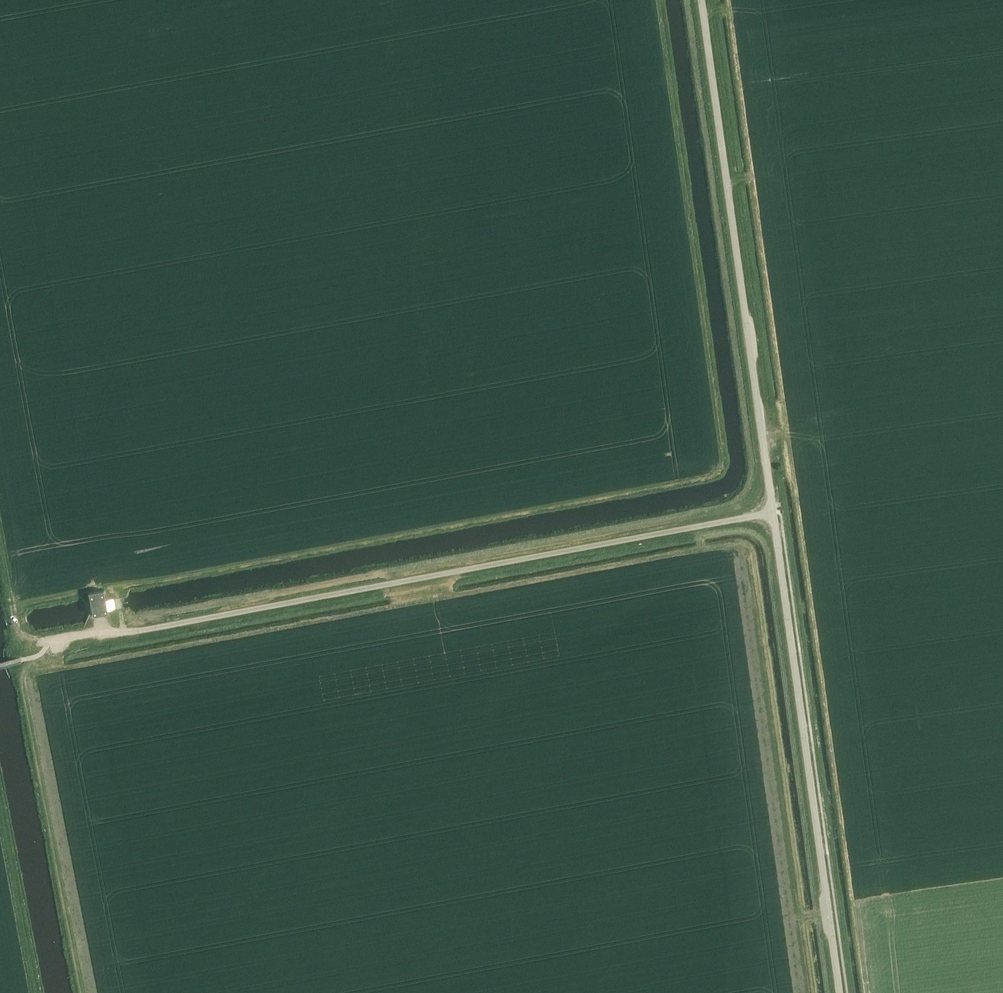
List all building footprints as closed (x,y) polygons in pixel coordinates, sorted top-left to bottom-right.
[(105,588),(92,591),(96,611),(108,609),(105,588)]
